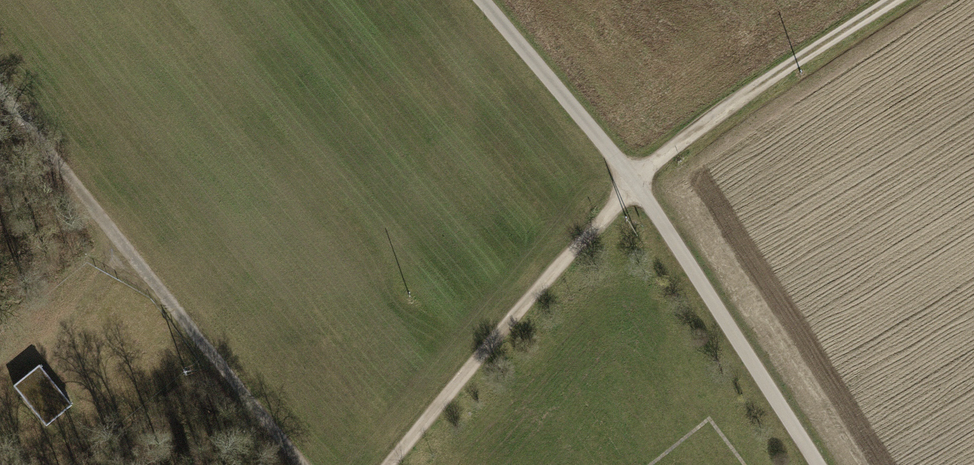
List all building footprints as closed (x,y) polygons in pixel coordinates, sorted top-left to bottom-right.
[(14,387),(46,426),(72,405),(39,366),(14,387)]
